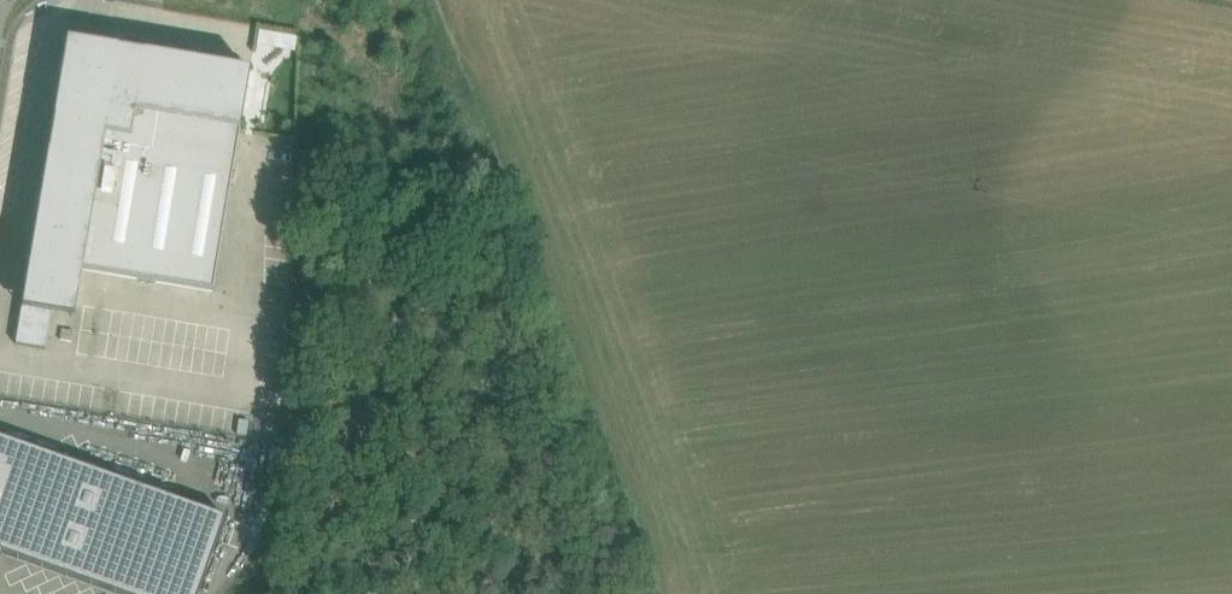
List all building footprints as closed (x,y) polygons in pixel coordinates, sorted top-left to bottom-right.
[(67,40),(35,230),(22,309),(75,318),(83,270),(213,292),(250,71),(67,40)] [(50,321),(21,316),(16,344),(46,349),(50,321)] [(4,554),(116,593),(199,593),(226,518),(0,437),(0,565),(4,554)]
